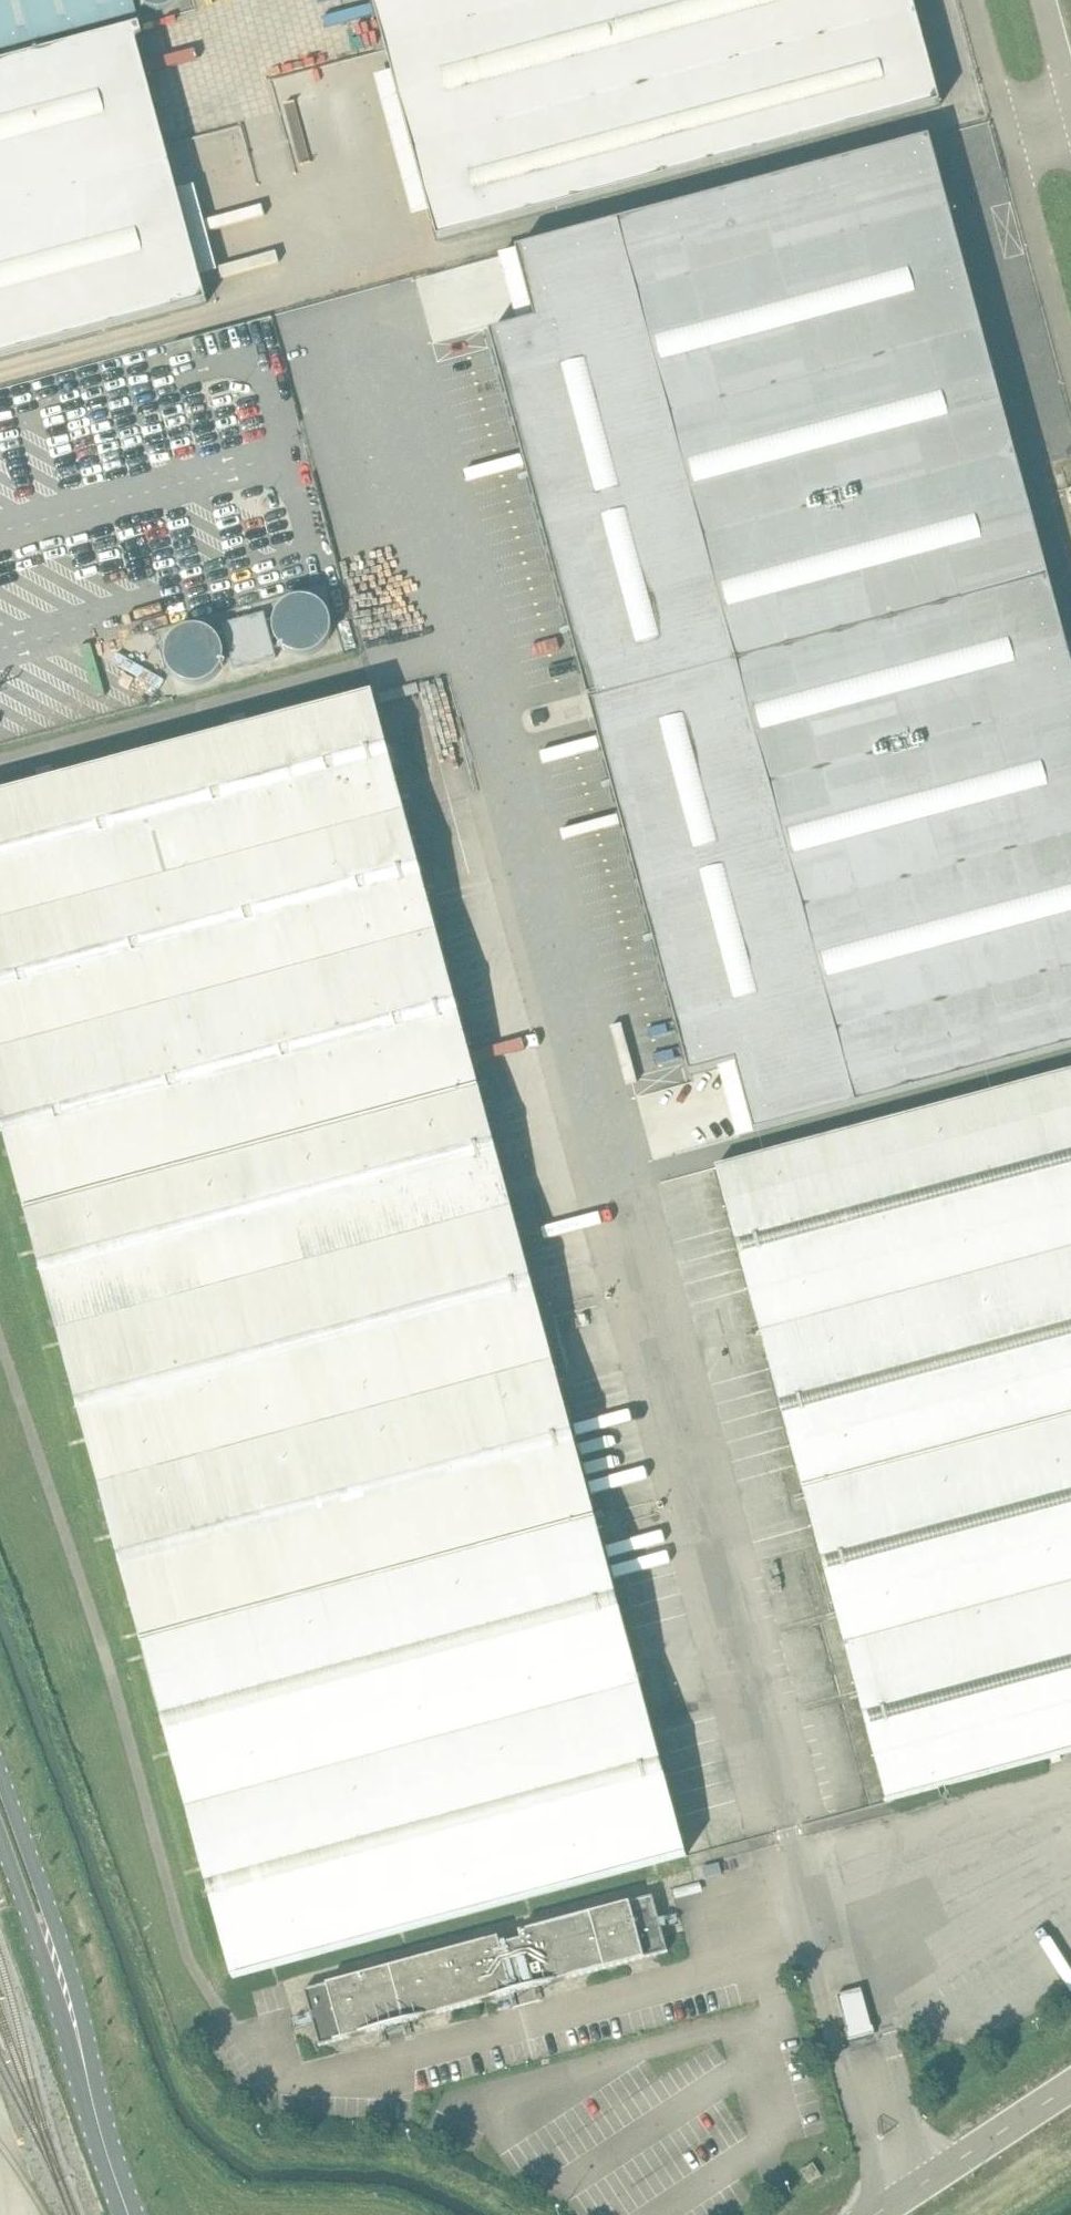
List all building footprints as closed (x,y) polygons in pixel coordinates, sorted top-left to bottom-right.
[(131,19),(126,0),(0,0),(0,55),(131,19)] [(438,241),(941,105),(913,0),(373,0),(438,241)] [(133,28),(0,64),(0,359),(208,303),(133,28)] [(490,334),(690,1075),(719,1068),(736,1063),(755,1132),(755,1133),(1070,1048),(1070,661),(930,139),(517,251),(518,252),(536,321),(519,326),(490,334)] [(274,625),(274,627),(274,630),(275,632),(275,635),(276,637),(277,640),(279,642),(280,644),(282,646),(283,648),(285,649),(287,651),(289,652),(292,653),(294,654),(297,655),(299,655),(301,655),(304,655),(306,655),(309,655),(311,654),(314,653),(316,652),(318,651),(320,650),(322,648),(324,646),(326,645),(327,642),(329,640),(330,638),(331,636),(331,633),(332,631),(332,628),(332,626),(332,623),(332,621),(331,618),(330,616),(329,614),(328,612),(327,609),(325,607),(323,606),(321,604),(319,602),(317,601),(315,600),(313,599),(310,598),(308,598),(305,598),(303,598),(300,598),(298,598),(295,599),(293,599),(290,600),(288,602),(286,603),(284,605),(282,606),(281,608),(279,610),(278,613),(277,615),(276,617),(275,620),(275,622),(274,625)] [(264,613),(222,624),(234,669),(277,658),(264,613)] [(167,651),(166,654),(166,657),(167,659),(167,662),(168,664),(168,666),(169,669),(171,671),(172,673),(174,675),(176,677),(177,678),(180,680),(182,681),(184,682),(186,683),(189,684),(191,684),(194,685),(196,685),(199,684),(201,684),(204,683),(206,682),(208,681),(211,680),(213,679),(215,677),(217,675),(218,673),(220,671),(221,669),(222,667),(223,665),(224,662),(224,660),(224,657),(224,655),(224,652),(224,650),(223,647),(222,645),(221,642),(220,640),(218,638),(217,636),(215,634),(213,633),(211,631),(209,630),(207,629),(204,628),(202,627),(199,627),(197,627),(194,627),(192,627),(189,627),(187,628),(184,629),(182,630),(180,631),(178,632),(176,634),(174,636),(172,638),(171,640),(170,642),(169,644),(168,647),(167,649),(167,651)] [(687,1856),(373,694),(0,795),(0,1115),(233,1978),(687,1856)] [(1070,1752),(1070,1072),(717,1167),(888,1801),(1070,1752)] [(668,1952),(653,1895),(519,1932),(521,1939),(501,1945),(499,1937),(304,1990),(319,2046),(668,1952)] [(872,2026),(866,2005),(861,1989),(837,1995),(848,2033),(846,2033),(848,2040),(875,2033),(873,2026),(872,2026)] [(809,2184),(821,2176),(813,2163),(801,2171),(809,2184)]
